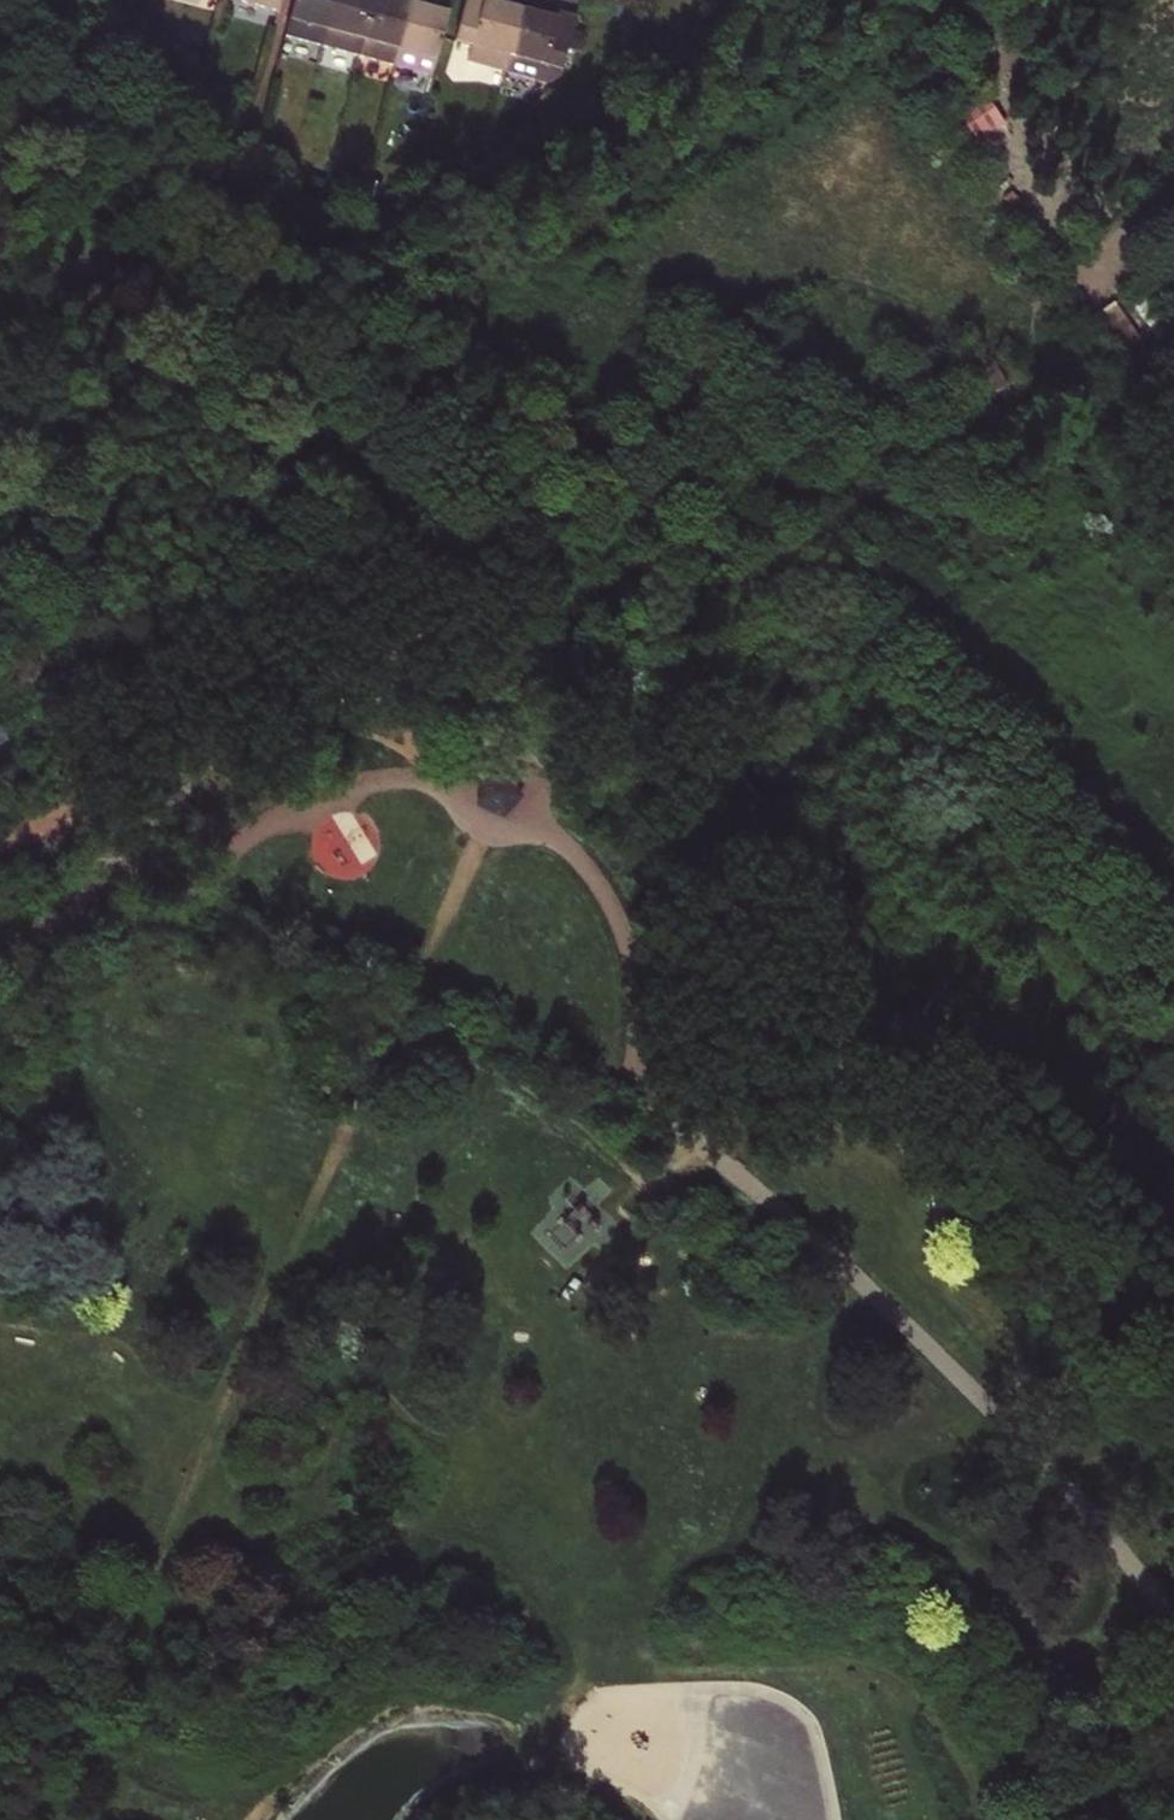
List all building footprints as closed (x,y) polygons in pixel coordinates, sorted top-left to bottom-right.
[(242,1),(279,11),(282,0),(242,0),(242,1)] [(322,45),(334,0),(295,0),(286,35),(322,45)] [(359,56),(374,0),(334,0),(322,45),(359,56)] [(412,3),(399,0),(374,0),(359,56),(395,65),(412,3)] [(524,9),(490,0),(468,0),(457,41),(473,45),(469,61),(507,71),(524,9)] [(433,76),(450,14),(412,3),(395,65),(433,76)] [(577,20),(524,9),(507,71),(547,82),(562,75),(577,20)] [(983,92),(942,119),(964,151),(1005,124),(983,92)] [(1094,336),(1139,399),(1166,381),(1112,305),(1102,312),(1112,325),(1094,336)] [(1112,325),(1102,312),(1085,323),(1094,336),(1112,325)] [(993,359),(951,382),(958,397),(944,405),(958,429),(996,409),(990,397),(1008,387),(993,359)]
